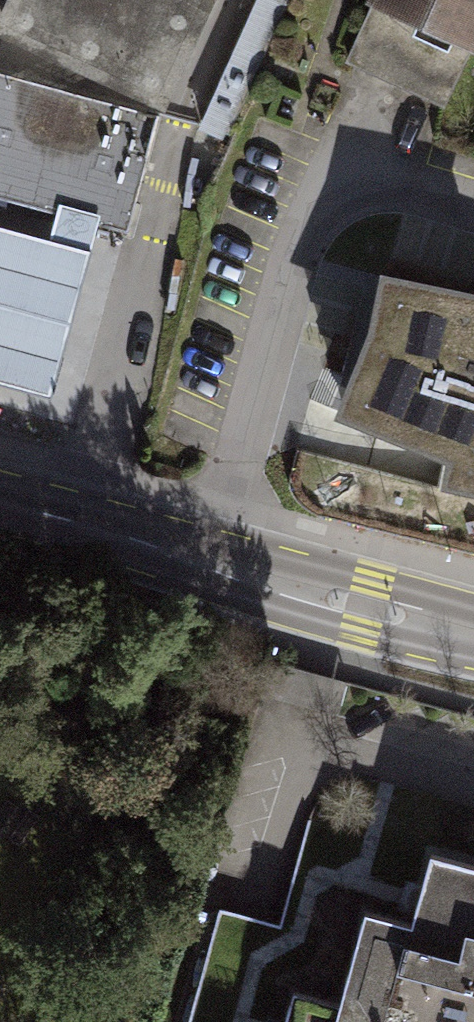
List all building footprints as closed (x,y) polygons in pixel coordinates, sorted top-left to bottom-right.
[(211,0),(0,0),(0,37),(159,111),(211,0)] [(371,3),(342,66),(444,112),(473,47),(473,0),(365,0),(371,3)] [(0,75),(0,197),(53,211),(95,223),(125,231),(156,117),(0,75)] [(95,223),(53,211),(45,241),(0,229),(0,383),(47,396),(95,223)] [(473,489),(473,283),(382,267),(370,323),(334,411),(445,456),(440,482),(473,489)] [(424,852),(402,929),(359,917),(331,1016),(288,1004),(283,1021),(473,1021),(473,866),(424,852)]
